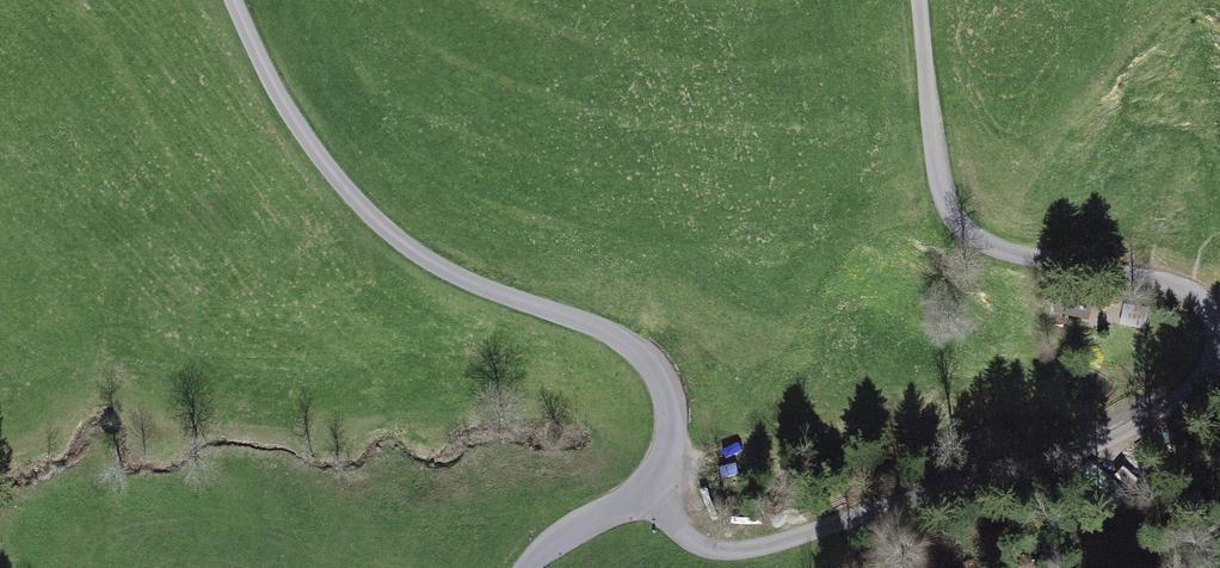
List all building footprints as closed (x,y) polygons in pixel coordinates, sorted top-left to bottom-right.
[(1093,297),(1058,289),(1054,309),(1088,317),(1093,297)]
